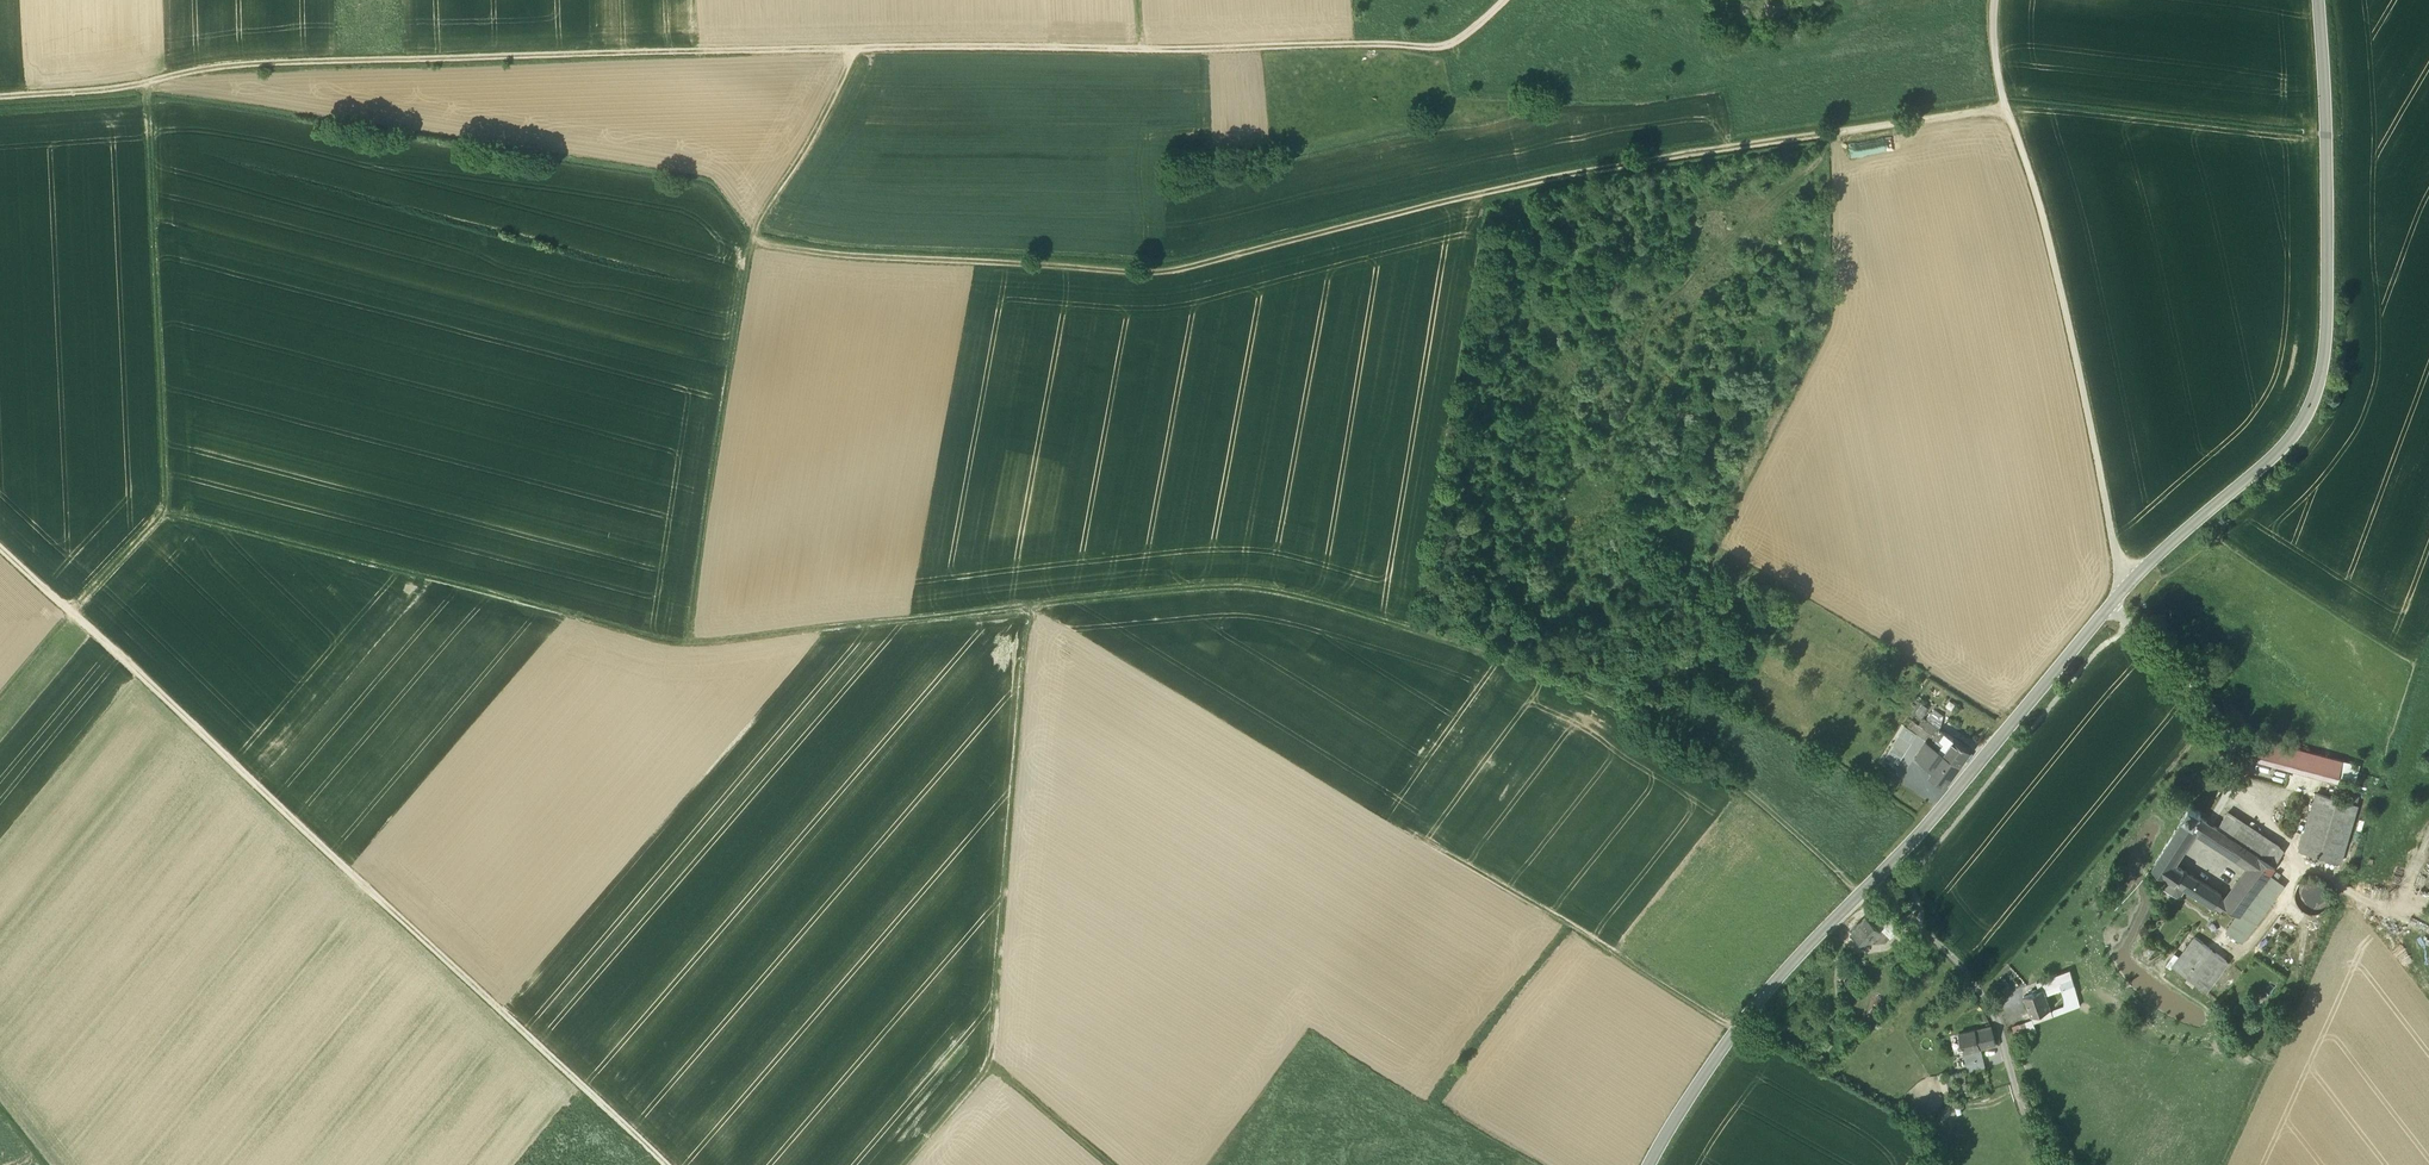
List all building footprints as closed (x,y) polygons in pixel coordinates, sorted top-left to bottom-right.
[(1070,9),(1083,9),(1083,0),(1070,0),(1070,9)] [(1778,3),(1768,1),(1766,13),(1776,15),(1778,3)] [(1918,725),(1911,720),(1907,727),(1912,730),(1918,735),(1928,721),(1923,719),(1918,725)] [(1928,721),(1918,735),(1927,741),(1931,743),(1940,729),(1928,721)] [(1940,729),(1931,743),(1944,752),(1954,739),(1940,729)] [(1909,745),(1896,737),(1892,744),(1893,744),(1905,751),(1909,745)] [(2344,761),(2254,737),(2248,757),(2338,781),(2340,776),(2344,761)] [(1954,739),(1944,752),(1960,764),(1970,750),(1954,739)] [(1931,743),(1927,741),(1915,758),(1934,770),(1931,775),(1942,783),(1945,778),(1949,780),(1960,764),(1944,752),(1931,743)] [(1893,744),(1885,756),(1897,764),(1905,752),(1893,744)] [(2358,765),(2344,761),(2340,776),(2355,780),(2358,765)] [(2358,805),(2317,793),(2300,850),(2341,863),(2358,805)] [(2183,820),(2153,869),(2176,884),(2178,881),(2180,877),(2184,871),(2173,864),(2195,830),(2200,833),(2207,821),(2200,817),(2201,814),(2189,807),(2181,819),(2183,820)] [(2223,831),(2231,836),(2243,844),(2245,845),(2265,859),(2275,844),(2255,830),(2241,821),(2228,813),(2218,828),(2223,831)] [(2218,828),(2207,821),(2200,833),(2250,865),(2250,868),(2228,898),(2224,905),(2239,915),(2226,931),(2242,943),(2285,886),(2269,875),(2276,866),(2265,859),(2245,845),(2243,844),(2231,836),(2223,831),(2218,828)] [(2228,898),(2184,871),(2180,877),(2220,903),(2224,905),(2228,898)] [(2330,902),(2331,895),(2330,888),(2326,883),(2320,879),(2313,877),(2306,879),(2301,883),(2297,889),(2296,895),(2297,902),(2301,908),(2307,912),(2313,913),(2320,912),(2326,908),(2330,902)] [(1890,918),(1879,909),(1868,920),(1879,930),(1880,928),(1890,918)] [(1865,917),(1851,932),(1864,945),(1879,930),(1868,920),(1865,917)] [(1902,926),(1890,918),(1880,928),(1891,938),(1902,926)] [(2193,934),(2172,963),(2207,988),(2228,959),(2193,934)] [(2070,972),(2038,983),(2040,991),(2043,990),(2044,992),(2048,990),(2048,988),(2060,983),(2062,990),(2065,999),(2065,1008),(2051,1013),(2051,1010),(2032,1017),(2035,1024),(2080,1007),(2070,972)] [(2040,991),(2024,997),(2032,1017),(2051,1010),(2044,992),(2043,990),(2040,991)] [(2032,1020),(2026,1023),(2029,1033),(2030,1035),(2037,1033),(2032,1020)] [(2029,1033),(2026,1023),(2020,1025),(2023,1035),(2029,1033)] [(2023,1035),(2020,1025),(2014,1027),(2018,1038),(2023,1036),(2023,1035)] [(1992,1027),(1959,1035),(1967,1064),(1983,1060),(1980,1049),(1996,1045),(1992,1027)] [(1983,1060),(1967,1064),(1968,1071),(1985,1067),(1983,1060)] [(1948,1076),(1953,1091),(1970,1087),(1966,1071),(1948,1076)]
